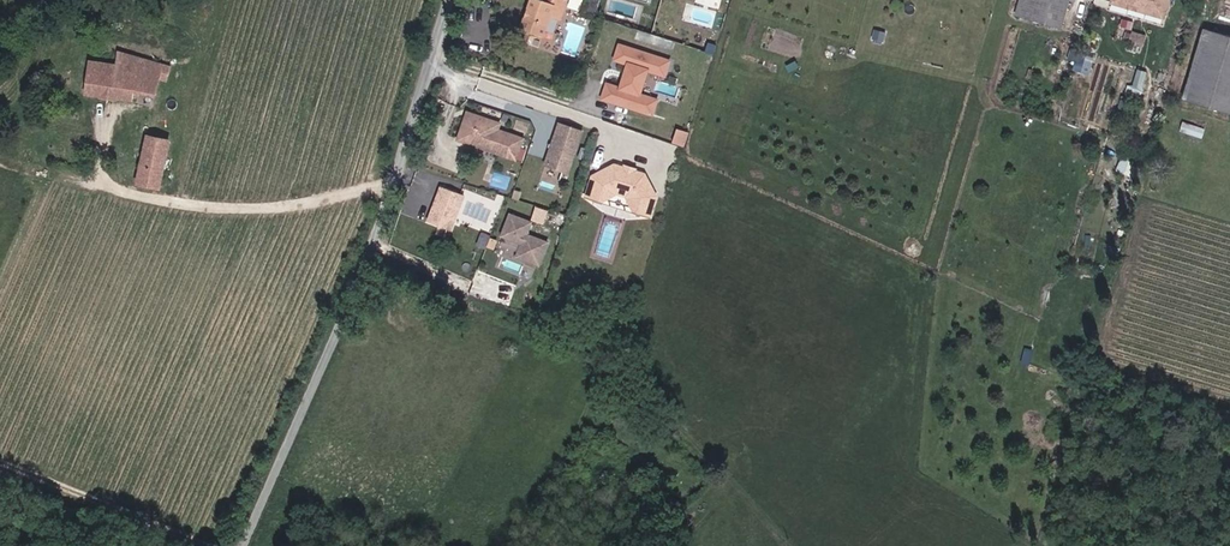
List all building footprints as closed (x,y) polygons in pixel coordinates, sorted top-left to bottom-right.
[(545,2),(538,0),(532,0),(522,27),(547,38),(554,16),(566,21),(574,0),(546,0),(545,2)] [(1020,14),(1066,29),(1075,0),(1024,0),(1020,14)] [(1114,3),(1169,20),(1175,0),(1115,0),(1114,3)] [(1117,37),(1124,40),(1127,30),(1121,28),(1117,37)] [(1124,40),(1129,42),(1133,32),(1127,30),(1124,40)] [(1208,30),(1186,98),(1229,112),(1229,37),(1208,30)] [(671,60),(618,43),(612,62),(625,66),(618,87),(605,83),(600,102),(652,117),(657,98),(641,94),(648,73),(665,79),(671,60)] [(176,69),(120,53),(118,65),(93,62),(90,99),(135,104),(134,94),(155,98),(162,82),(172,84),(176,69)] [(1143,94),(1147,69),(1135,67),(1132,92),(1143,94)] [(505,124),(470,112),(459,143),(521,164),(529,140),(504,131),(505,124)] [(587,133),(560,122),(546,168),(571,176),(587,133)] [(172,143),(148,136),(136,186),(163,192),(172,143)] [(595,175),(590,198),(605,204),(619,193),(628,197),(636,213),(654,218),(660,198),(648,174),(620,165),(595,175)] [(452,231),(464,196),(440,188),(428,222),(452,231)] [(549,242),(529,234),(533,222),(509,212),(499,237),(519,245),(514,258),(540,268),(549,242)]
